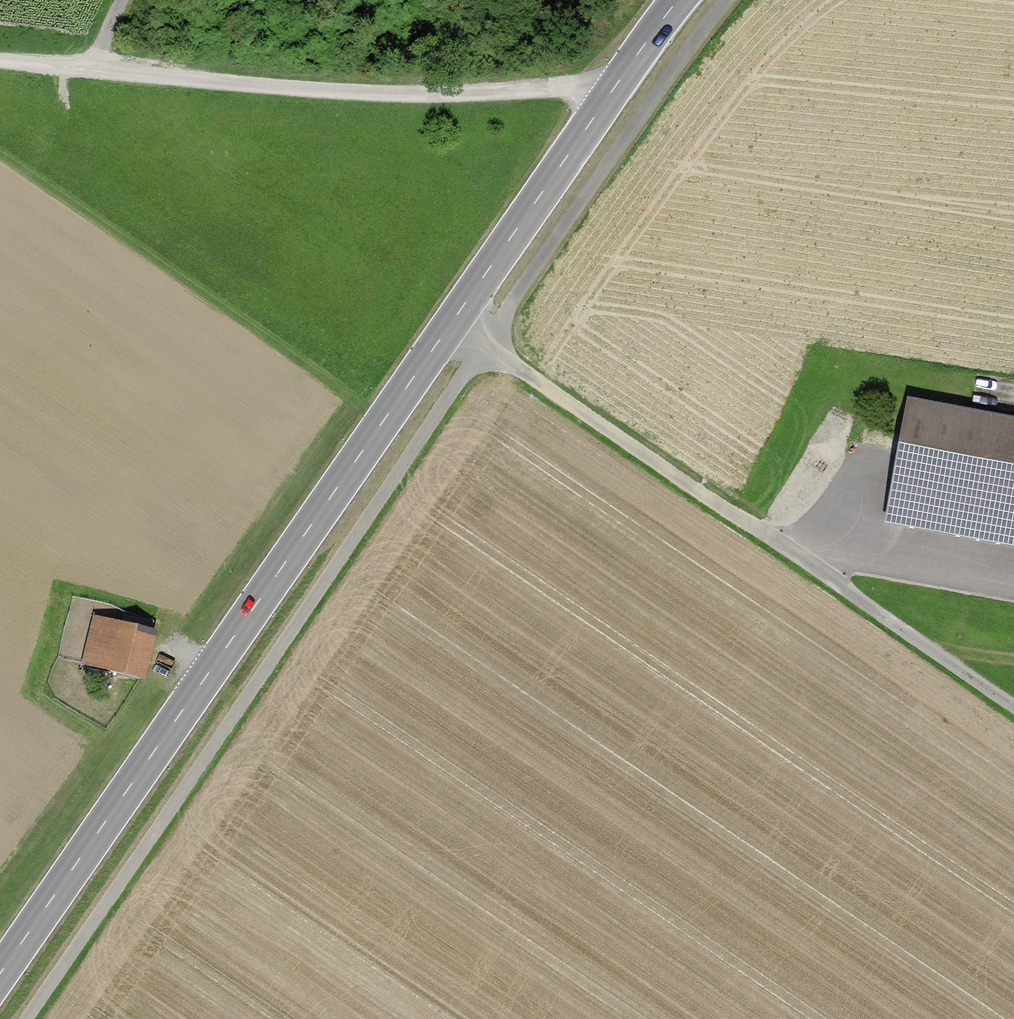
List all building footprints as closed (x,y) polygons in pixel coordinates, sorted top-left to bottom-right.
[(904,397),(883,514),(1013,538),(1013,417),(904,397)] [(158,635),(93,618),(80,669),(145,686),(158,635)]
